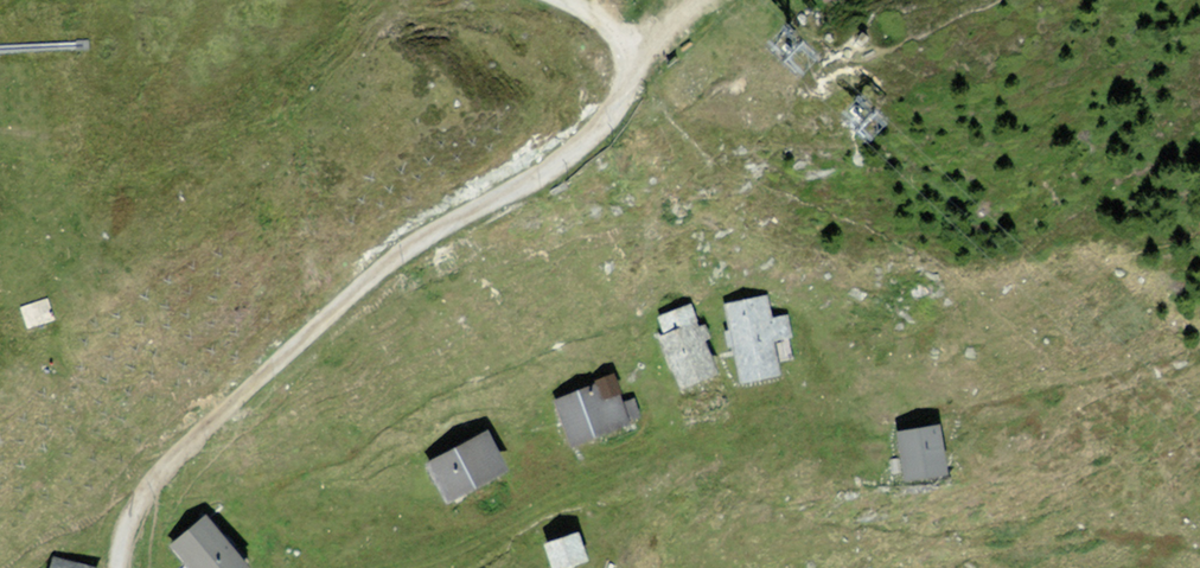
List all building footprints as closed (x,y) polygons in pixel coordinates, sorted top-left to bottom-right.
[(734,312),(760,384),(795,372),(769,299),(734,312)] [(661,329),(695,391),(730,372),(696,310),(661,329)] [(567,408),(589,448),(639,420),(617,380),(567,408)] [(904,481),(947,474),(939,424),(896,431),(904,481)] [(441,471),(461,508),(525,473),(505,436),(441,471)] [(200,567),(261,567),(220,520),(185,550),(200,567)] [(584,567),(607,567),(619,563),(608,534),(576,546),(584,567)]
